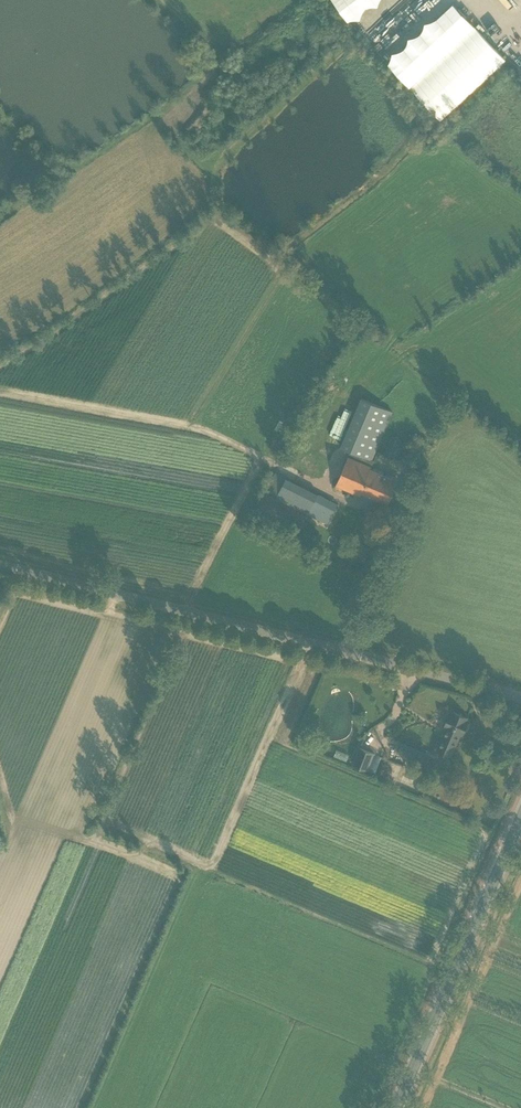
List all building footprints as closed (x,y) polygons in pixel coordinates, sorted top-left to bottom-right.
[(359,31),(408,0),(339,0),(359,31)] [(435,28),(468,2),(466,0),(451,0),(427,19),(435,28)] [(423,5),(418,8),(424,16),(429,13),(423,5)] [(405,34),(414,21),(405,15),(396,28),(405,34)] [(475,26),(410,87),(440,119),(505,59),(475,26)] [(68,341),(77,346),(80,339),(71,335),(68,341)] [(72,355),(68,361),(78,367),(82,360),(72,355)] [(361,492),(362,493),(372,470),(370,469),(374,461),(372,460),(393,412),(362,399),(341,447),(351,450),(340,474),(336,484),(360,495),(361,492)] [(330,468),(342,441),(324,432),(311,459),(330,468)] [(400,440),(391,436),(383,455),(392,459),(400,440)] [(388,504),(394,490),(373,482),(378,472),(372,470),(362,493),(388,504)] [(275,472),(265,492),(307,512),(322,519),(331,501),(287,477),(287,478),(275,472)] [(373,482),(394,490),(398,481),(378,472),(373,482)] [(436,750),(441,752),(451,756),(460,734),(462,735),(468,720),(466,719),(467,717),(453,711),(452,713),(450,712),(444,727),(446,727),(436,750)] [(401,742),(397,750),(422,761),(425,752),(401,742)] [(360,746),(352,764),(367,770),(374,753),(360,746)] [(399,776),(398,783),(405,785),(407,778),(399,776)]
